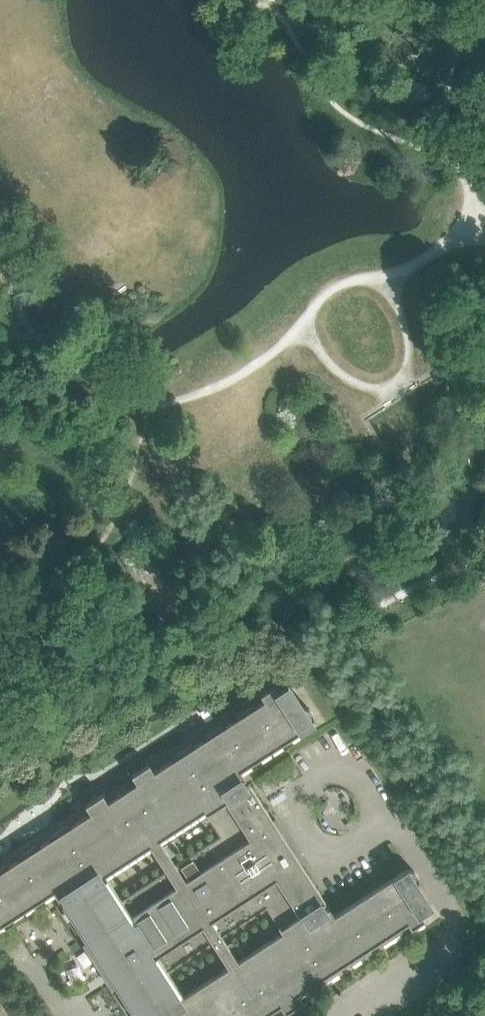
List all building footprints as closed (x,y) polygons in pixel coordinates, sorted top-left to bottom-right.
[(141,542),(119,556),(164,627),(187,612),(184,607),(176,594),(178,592),(155,556),(152,558),(151,558),(141,542)] [(296,674),(290,666),(280,673),(286,681),(296,674)] [(418,877),(417,874),(414,871),(410,870),(406,870),(402,871),(334,916),(329,908),(325,911),(321,905),(325,902),(301,865),(300,864),(304,861),(303,860),(299,862),(274,824),(278,822),(277,820),(274,822),(249,784),(245,787),(241,781),(245,778),(240,771),(309,726),(312,723),(313,720),(314,716),(312,712),(310,710),(307,708),(303,707),(299,708),(296,705),(298,703),(288,687),(278,694),(274,686),(260,695),(264,700),(255,706),(253,704),(234,716),(236,719),(224,726),(222,724),(203,736),(205,739),(193,746),(191,744),(172,756),(174,759),(154,772),(149,764),(131,775),(137,784),(108,802),(102,794),(85,805),(90,813),(69,826),(68,824),(49,836),(50,839),(38,846),(37,844),(18,856),(19,859),(8,866),(6,864),(0,867),(0,926),(53,892),(62,905),(67,913),(64,916),(79,939),(83,938),(87,944),(84,946),(85,948),(94,942),(118,979),(109,985),(110,986),(113,984),(133,1015),(262,1015),(279,1005),(285,1013),(302,1002),(297,994),(318,981),(319,983),(338,971),(337,968),(348,961),(350,963),(369,951),(367,948),(379,941),(381,943),(400,931),(398,929),(407,923),(411,929),(424,920),(420,913),(429,906),(419,890),(417,892),(415,888),(417,885),(418,881),(418,877)]
